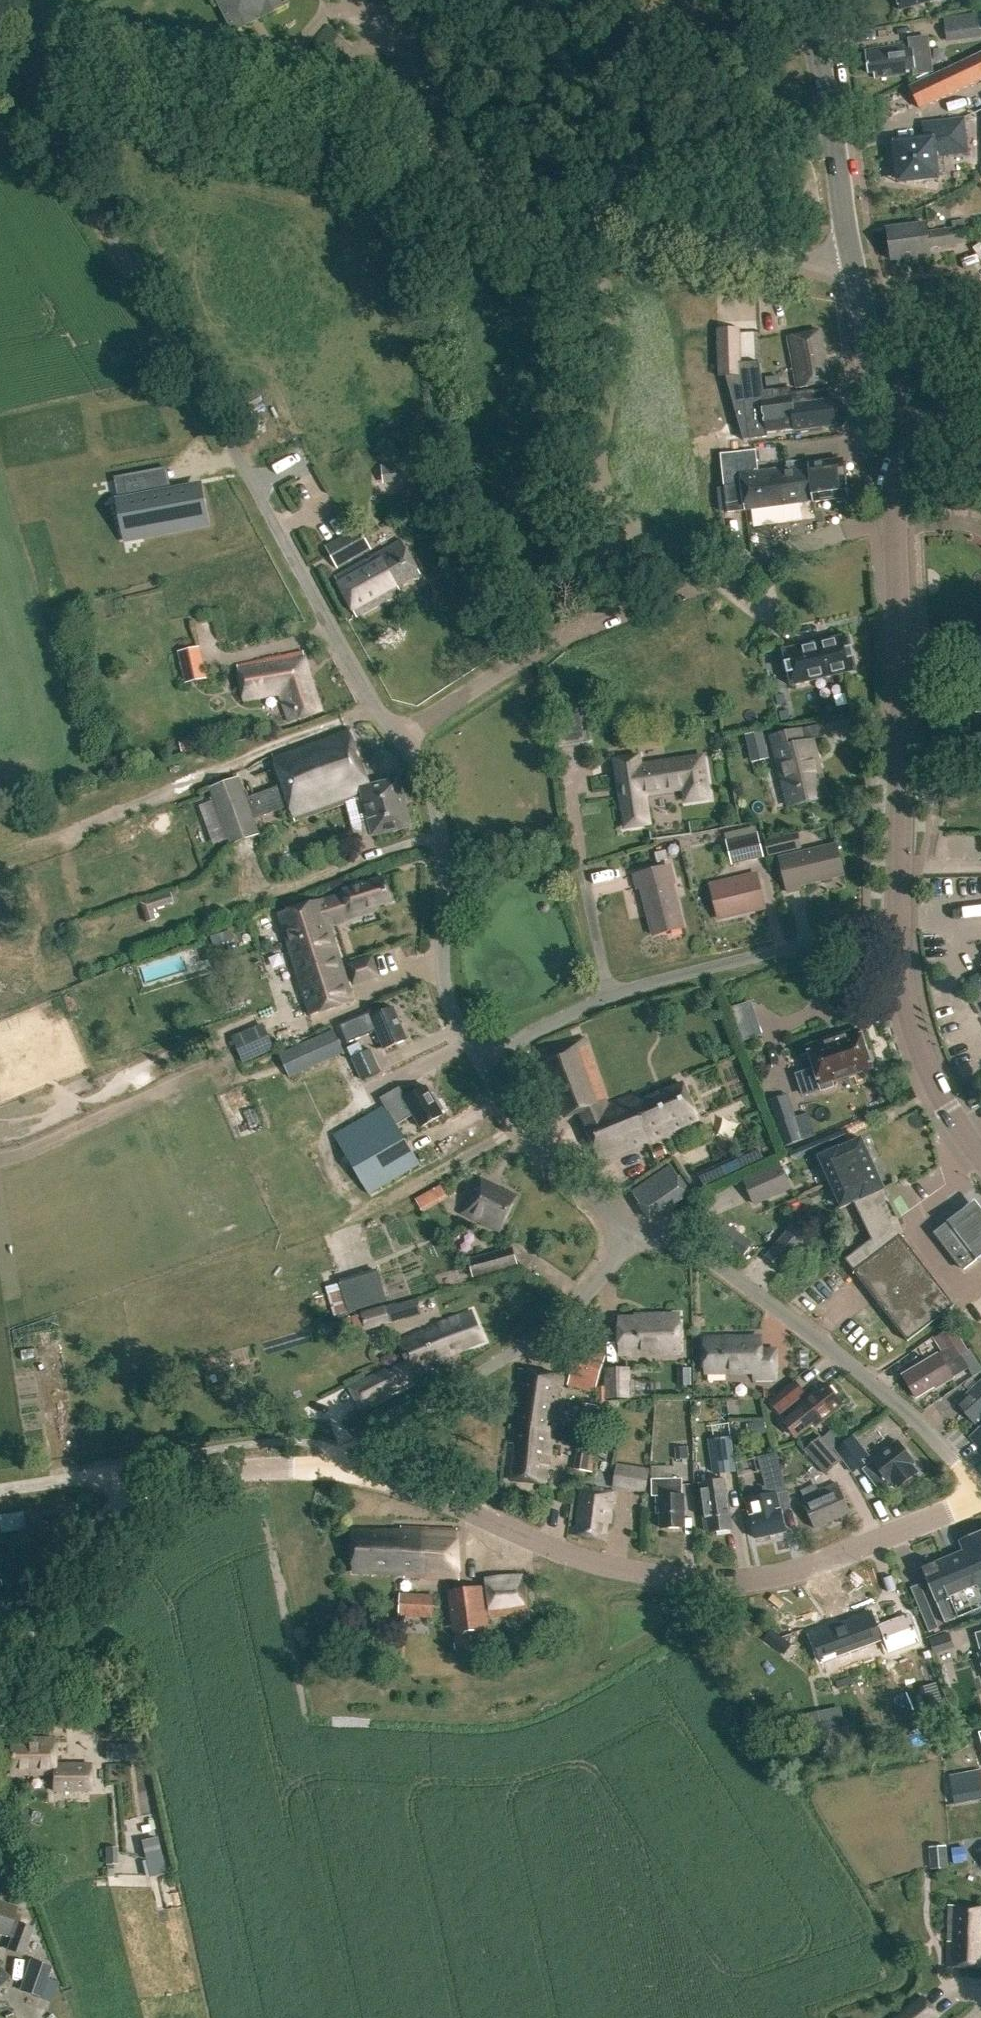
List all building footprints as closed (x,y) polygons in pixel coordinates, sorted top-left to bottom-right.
[(233,34),(253,24),(260,20),(287,7),(283,0),(217,0),(233,34)] [(947,16),(947,36),(979,35),(979,15),(947,16)] [(865,50),(868,73),(874,72),(874,78),(930,71),(926,39),(911,41),(911,45),(865,50)] [(910,87),(920,109),(980,80),(980,53),(910,87)] [(923,123),(925,141),(894,144),(897,159),(895,172),(898,172),(899,180),(936,176),(933,154),(937,154),(938,157),(968,153),(965,126),(964,118),(951,120),(923,123)] [(951,222),(952,228),(926,232),(925,223),(887,229),(892,260),(914,257),(916,259),(930,257),(928,248),(967,242),(964,220),(951,222)] [(740,328),(716,328),(718,377),(741,375),(740,328)] [(820,331),(788,337),(797,388),(830,382),(820,331)] [(765,378),(766,386),(779,385),(778,377),(765,378)] [(744,402),(749,440),(767,437),(767,433),(794,429),(794,430),(834,425),(835,429),(842,428),(846,423),(844,405),(838,401),(832,402),(831,392),(826,389),(791,393),(790,388),(772,390),(773,398),(744,402)] [(720,488),(723,512),(745,510),(812,501),(849,497),(846,479),(845,479),(842,460),(808,464),(808,465),(760,471),(758,450),(722,454),(726,487),(720,488)] [(416,462),(381,465),(382,483),(418,480),(416,462)] [(129,502),(119,504),(123,526),(144,522),(146,534),(145,534),(145,535),(145,536),(188,528),(188,527),(187,526),(186,526),(184,514),(205,510),(200,488),(187,491),(174,493),(172,494),(160,496),(149,498),(145,478),(126,482),(129,502)] [(322,543),(333,565),(369,546),(358,524),(322,543)] [(335,577),(357,617),(401,592),(398,587),(421,574),(402,540),(335,577)] [(782,651),(791,686),(856,671),(847,635),(782,651)] [(199,646),(178,651),(185,683),(207,678),(199,646)] [(236,662),(245,701),(280,695),(289,722),(321,712),(310,679),(304,649),(236,662)] [(772,732),(790,807),(825,799),(810,736),(800,739),(797,726),(772,732)] [(238,776),(207,787),(218,816),(248,805),(253,819),(289,805),(295,822),(362,797),(369,785),(346,727),(272,755),(282,784),(246,797),(238,776)] [(739,732),(747,760),(763,756),(756,728),(739,732)] [(178,742),(181,753),(197,749),(193,737),(178,742)] [(709,798),(703,756),(640,765),(639,756),(614,759),(625,827),(649,824),(644,794),(684,788),(686,801),(709,798)] [(369,785),(362,797),(373,837),(412,828),(400,779),(369,785)] [(248,805),(218,816),(229,847),(259,836),(253,819),(248,805)] [(725,839),(731,865),(763,857),(757,831),(756,832),(755,825),(724,833),(725,839)] [(760,837),(764,853),(797,846),(794,830),(760,837)] [(779,858),(787,892),(800,889),(799,885),(843,874),(836,845),(779,858)] [(666,849),(653,852),(656,862),(668,859),(666,849)] [(634,875),(637,888),(641,887),(653,935),(682,927),(672,884),(674,883),(670,866),(634,875)] [(345,894),(322,901),(322,900),(280,913),(312,1015),(354,1002),(329,924),(352,918),(353,918),(378,910),(377,906),(393,901),(385,877),(344,890),(345,894)] [(765,907),(757,878),(727,885),(725,881),(710,885),(717,915),(749,907),(750,911),(765,907)] [(222,944),(218,935),(210,938),(213,947),(222,944)] [(340,1025),(347,1042),(376,1030),(383,1048),(407,1038),(394,1007),(373,1016),(371,1012),(340,1025)] [(278,1054),(289,1077),(344,1051),(334,1029),(278,1054)] [(807,1047),(821,1090),(833,1087),(831,1081),(872,1068),(859,1030),(807,1047)] [(556,1058),(538,1065),(558,1119),(579,1110),(583,1118),(585,1124),(600,1160),(697,1119),(682,1084),(634,1104),(629,1093),(612,1100),(613,1103),(600,1108),(597,1105),(605,1099),(584,1037),(552,1047),(556,1058)] [(370,1049),(352,1057),(362,1079),(381,1071),(370,1049)] [(384,1105),(334,1135),(369,1195),(421,1164),(397,1124),(414,1114),(422,1127),(444,1114),(427,1086),(407,1098),(401,1087),(381,1099),(384,1105)] [(807,1113),(795,1117),(803,1140),(815,1135),(807,1113)] [(795,1117),(775,1124),(782,1147),(803,1140),(795,1117)] [(848,1177),(871,1166),(859,1140),(837,1151),(836,1150),(816,1159),(821,1169),(828,1185),(847,1176),(848,1177)] [(662,1146),(651,1151),(654,1158),(666,1153),(662,1146)] [(789,1188),(778,1164),(743,1180),(754,1204),(789,1188)] [(662,1211),(669,1207),(689,1193),(670,1166),(631,1192),(632,1193),(639,1203),(650,1220),(662,1211)] [(882,1191),(871,1166),(848,1177),(847,1176),(828,1185),(840,1210),(859,1202),(882,1191)] [(465,1209),(502,1226),(516,1195),(480,1178),(465,1209)] [(844,1262),(907,1343),(954,1308),(901,1239),(903,1235),(882,1191),(859,1202),(840,1210),(836,1212),(836,1213),(837,1213),(856,1253),(844,1262)] [(716,1238),(742,1256),(750,1243),(724,1225),(716,1238)] [(947,1236),(941,1240),(964,1270),(976,1260),(954,1231),(947,1236)] [(512,1245),(465,1258),(470,1276),(517,1264),(512,1245)] [(385,1301),(376,1272),(350,1280),(359,1309),(385,1301)] [(367,1312),(372,1329),(418,1314),(413,1299),(394,1305),(393,1304),(367,1312)] [(403,1346),(401,1347),(408,1364),(413,1376),(450,1361),(448,1357),(483,1341),(470,1313),(401,1343),(403,1346)] [(619,1319),(620,1354),(680,1353),(679,1316),(651,1316),(651,1319),(619,1319)] [(953,1327),(934,1338),(941,1349),(942,1349),(943,1351),(947,1349),(954,1361),(961,1356),(968,1352),(953,1327)] [(705,1339),(705,1372),(754,1372),(754,1378),(776,1378),(776,1350),(761,1351),(761,1338),(705,1339)] [(938,1354),(903,1376),(917,1398),(935,1387),(936,1388),(952,1379),(952,1378),(969,1368),(961,1356),(954,1361),(947,1349),(943,1351),(938,1354)] [(408,1364),(370,1382),(379,1399),(411,1383),(408,1379),(413,1376),(408,1364)] [(544,1433),(552,1434),(555,1413),(562,1377),(518,1369),(513,1406),(520,1407),(518,1426),(544,1430),(544,1433)] [(607,1398),(628,1397),(628,1369),(606,1370),(607,1398)] [(769,1401),(779,1414),(804,1394),(794,1381),(769,1401)] [(977,1427),(980,1423),(980,1382),(956,1406),(977,1427)] [(799,1406),(801,1409),(784,1423),(794,1435),(800,1430),(802,1432),(813,1424),(815,1426),(842,1404),(826,1384),(799,1406)] [(593,1422),(584,1421),(575,1469),(584,1470),(593,1422)] [(749,1425),(751,1437),(766,1434),(764,1422),(749,1425)] [(506,1479),(546,1483),(552,1434),(544,1433),(544,1430),(518,1426),(516,1445),(511,1444),(506,1479)] [(835,1450),(852,1472),(864,1464),(862,1460),(868,1456),(853,1436),(835,1450)] [(716,1472),(735,1469),(731,1437),(712,1440),(716,1472)] [(805,1450),(826,1474),(841,1461),(820,1437),(805,1450)] [(863,1470),(879,1489),(888,1482),(888,1483),(891,1481),(896,1489),(918,1472),(912,1465),(914,1463),(897,1441),(871,1461),(872,1462),(863,1470)] [(689,1447),(676,1448),(677,1460),(689,1459),(689,1447)] [(747,1507),(778,1499),(776,1494),(787,1491),(778,1452),(758,1457),(765,1486),(762,1486),(764,1495),(746,1500),(747,1507)] [(614,1484),(644,1489),(647,1470),(617,1466),(614,1484)] [(682,1478),(651,1479),(652,1496),(656,1495),(657,1514),(661,1513),(661,1528),(684,1528),(683,1495),(682,1478)] [(739,1496),(737,1478),(716,1480),(699,1483),(702,1500),(701,1500),(705,1531),(709,1530),(710,1533),(732,1529),(727,1498),(739,1496)] [(836,1484),(802,1499),(815,1528),(849,1513),(836,1484)] [(604,1541),(606,1523),(610,1524),(614,1493),(582,1487),(578,1517),(581,1517),(580,1527),(572,1528),(571,1534),(604,1541)] [(778,1499),(747,1507),(755,1539),(785,1531),(778,1499)] [(0,1516),(0,1529),(1,1534),(26,1529),(23,1512),(0,1516)] [(404,1574),(404,1577),(457,1580),(456,1529),(400,1528),(400,1533),(351,1531),(353,1572),(404,1574)] [(945,1623),(980,1608),(980,1532),(978,1533),(960,1541),(964,1551),(944,1559),(937,1563),(922,1568),(945,1623)] [(448,1593),(456,1648),(488,1644),(484,1617),(489,1617),(489,1618),(527,1611),(524,1577),(484,1581),(484,1582),(485,1582),(486,1590),(481,1590),(481,1588),(448,1593)] [(915,1599),(924,1595),(920,1584),(910,1588),(915,1599)] [(398,1616),(414,1616),(442,1618),(443,1597),(399,1595),(398,1616)] [(929,1606),(924,1595),(915,1599),(919,1610),(929,1606)] [(924,1621),(934,1617),(929,1606),(919,1610),(924,1621)] [(880,1640),(870,1612),(833,1626),(835,1629),(812,1636),(821,1661),(880,1640)] [(908,1616),(879,1626),(889,1652),(918,1642),(908,1616)] [(934,1617),(924,1621),(929,1633),(938,1628),(934,1617)] [(932,1640),(937,1654),(956,1648),(951,1633),(932,1640)] [(9,1739),(10,1774),(53,1773),(53,1790),(90,1789),(90,1765),(54,1765),(53,1739),(9,1739)] [(980,1800),(980,1783),(952,1787),(955,1804),(980,1800)] [(157,1838),(141,1842),(150,1879),(166,1874),(157,1838)] [(952,1841),(937,1842),(940,1865),(955,1864),(952,1841)] [(105,1847),(105,1865),(117,1865),(117,1846),(105,1847)] [(22,1954),(32,1927),(17,1922),(20,1915),(14,1913),(16,1907),(0,1902),(0,1934),(10,1938),(6,1949),(22,1954)] [(949,1906),(948,1967),(980,1968),(980,1908),(949,1906)] [(18,1989),(40,1997),(42,1992),(50,1995),(56,1978),(48,1975),(51,1966),(29,1958),(18,1989)] [(892,2017),(937,2017),(940,2016),(922,1994),(892,2017)]
